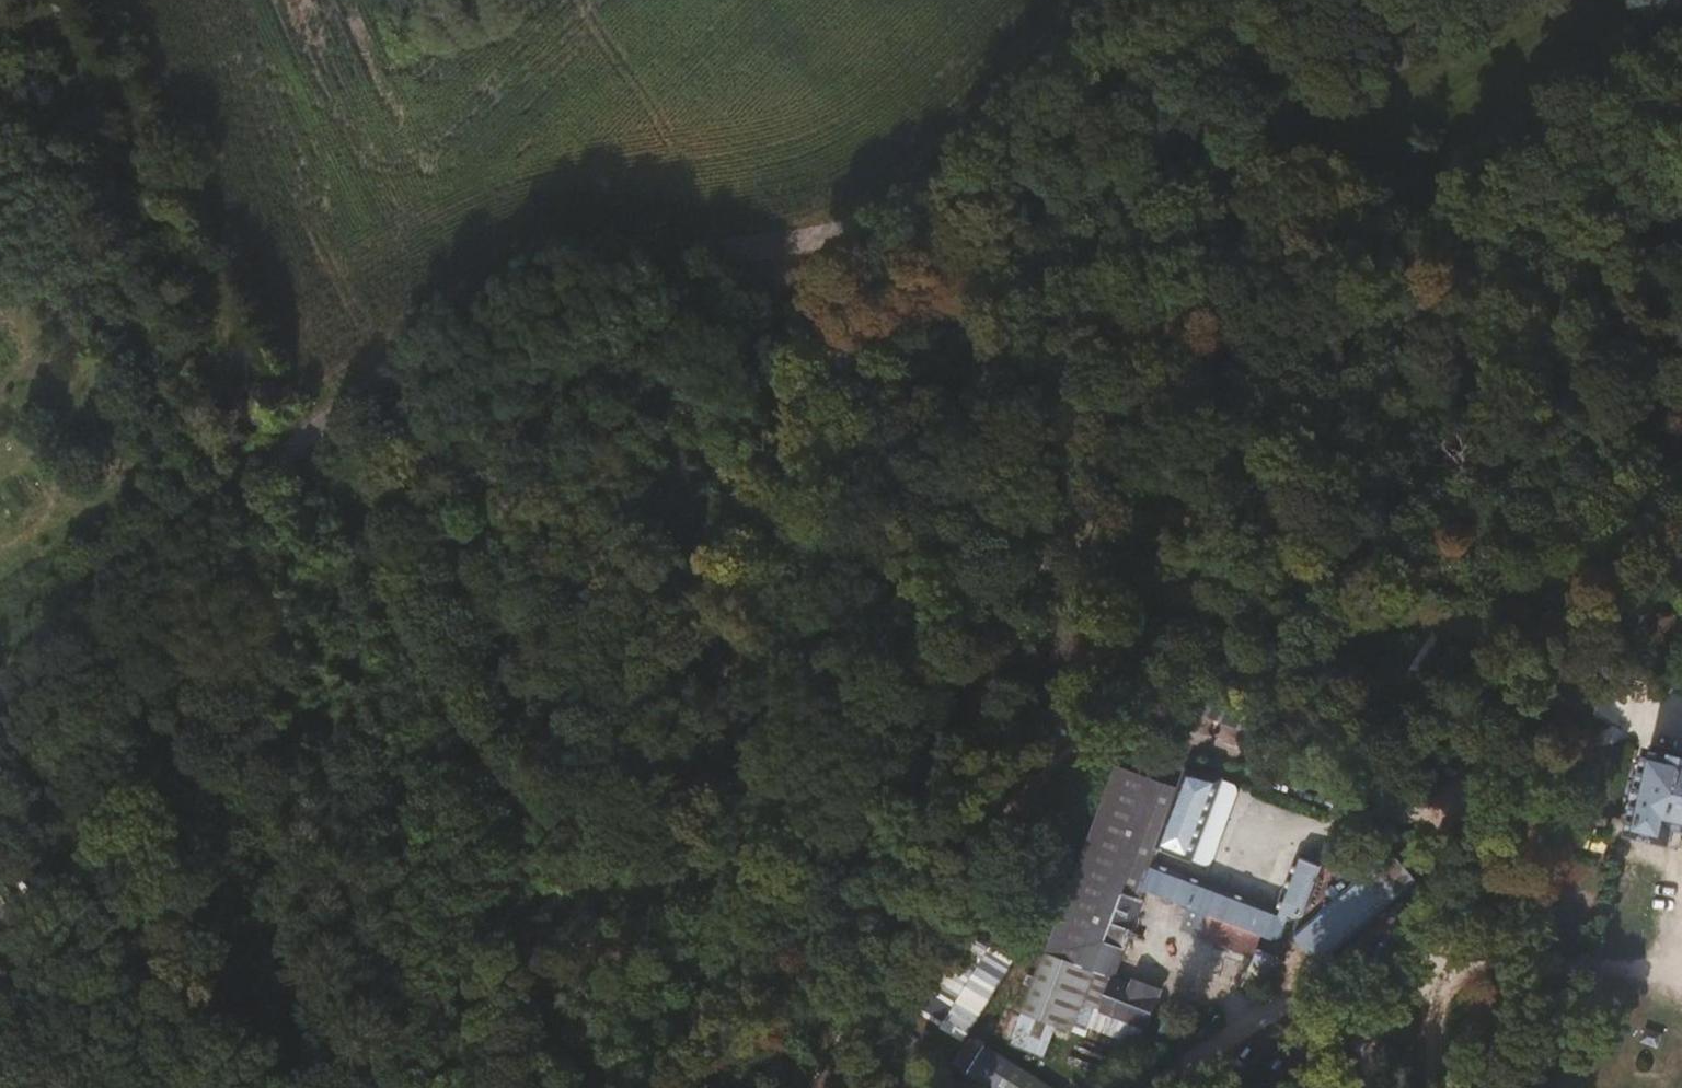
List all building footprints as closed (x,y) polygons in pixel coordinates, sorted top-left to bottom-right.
[(1659,744),(1637,833),(1676,843),(1681,830),(1681,749),(1659,744)] [(1220,869),(1252,785),(1215,771),(1207,793),(1194,789),(1178,832),(1191,838),(1184,857),(1220,869)] [(1317,927),(1336,914),(1363,849),(1346,845),(1330,857),(1311,907),(1307,912),(1167,861),(1154,891),(1239,925),(1289,944),(1308,949),(1313,942),(1317,927)] [(1129,959),(1147,908),(1129,900),(1111,953),(1129,959)] [(1280,966),(1289,944),(1239,925),(1233,946),(1280,966)] [(1089,1025),(1107,971),(1092,965),(1059,952),(1039,1008),(1074,1021),(1089,1025)] [(1155,1034),(1168,1000),(1118,982),(1100,1028),(1145,1043),(1148,1034),(1155,1034)]
